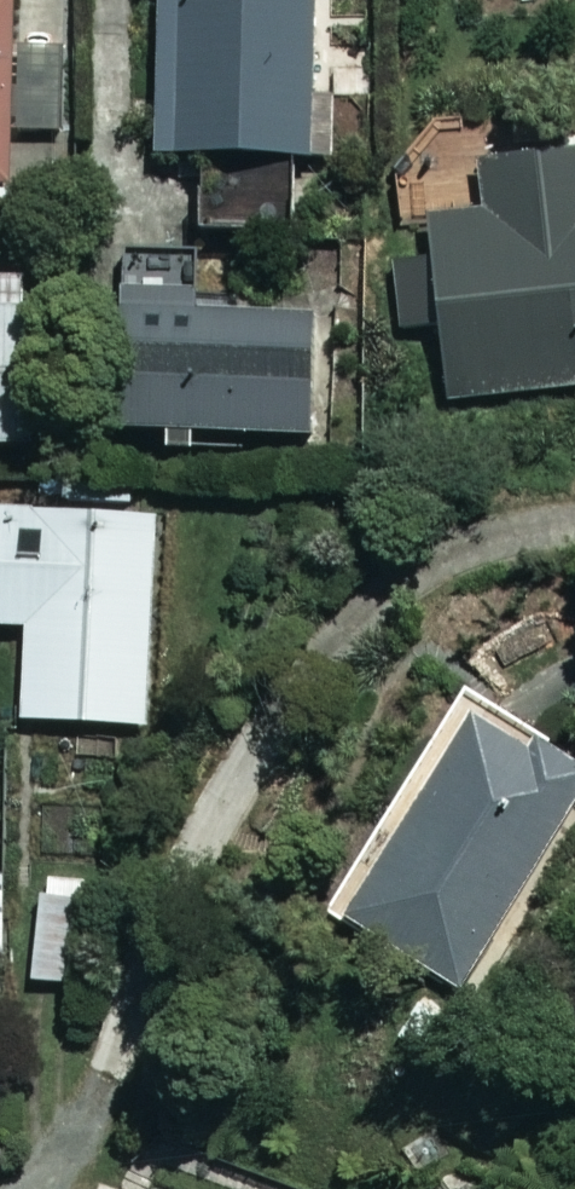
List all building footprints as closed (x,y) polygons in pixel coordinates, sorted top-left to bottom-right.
[(154,166),(316,171),(322,2),(278,1),(278,0),(159,0),(154,166)] [(15,8),(0,7),(0,192),(10,192),(15,8)] [(481,176),(486,226),(435,231),(439,269),(399,274),(405,338),(444,334),(451,397),(574,385),(574,166),(481,176)] [(290,185),(204,188),(206,246),(292,244),(290,185)] [(207,264),(126,265),(128,441),(315,439),(314,329),(232,329),(232,288),(207,289),(207,264)] [(41,451),(38,280),(0,280),(0,452),(41,451)] [(0,520),(0,637),(31,637),(31,728),(158,728),(158,519),(0,520)] [(486,718),(355,931),(461,997),(574,811),(574,773),(486,718)] [(91,887),(48,883),(38,985),(80,989),(91,887)] [(0,916),(0,1034),(9,1034),(8,916),(0,916)]
